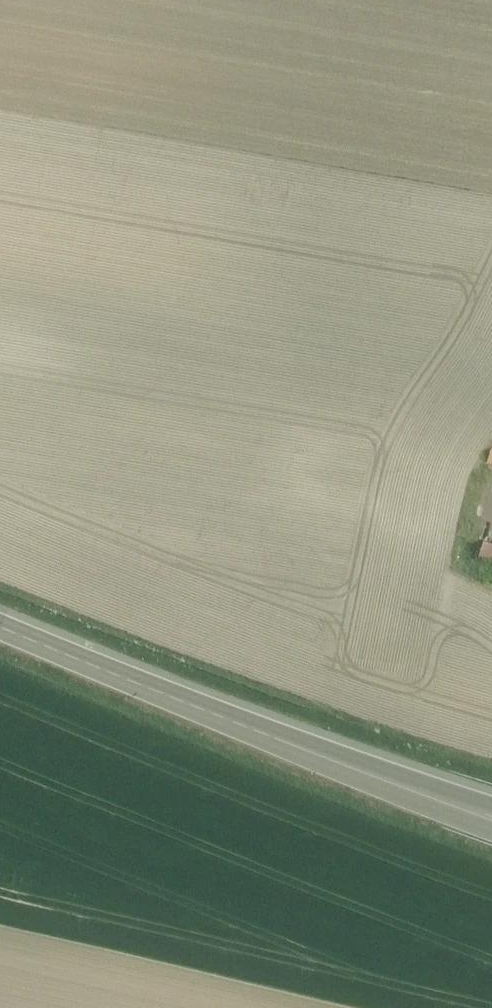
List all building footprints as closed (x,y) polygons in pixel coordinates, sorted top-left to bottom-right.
[(471,574),(491,579),(491,553),(477,549),(471,574)]
